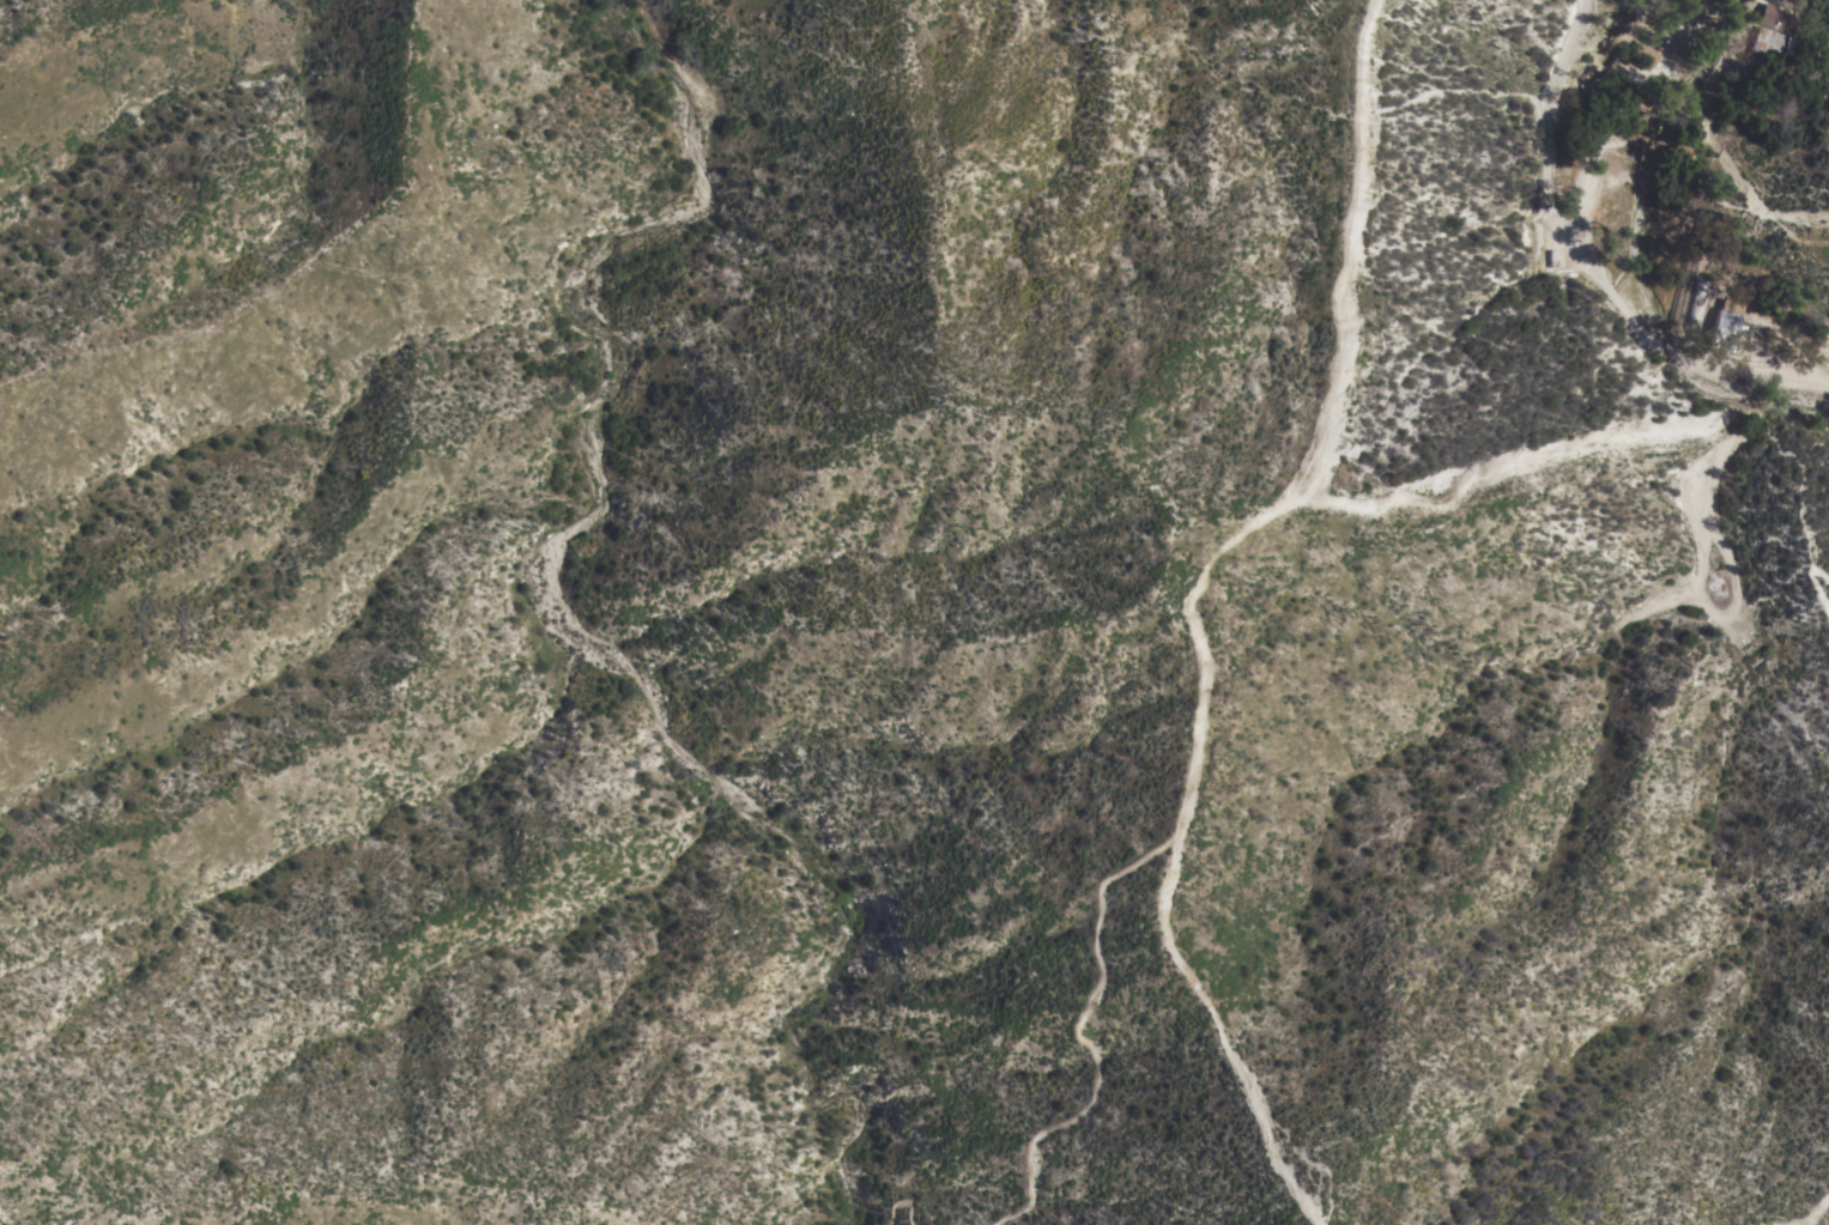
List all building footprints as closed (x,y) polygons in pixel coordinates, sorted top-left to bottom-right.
[(1794,12),(1787,32),(1756,22),(1763,1),(1794,12)] [(1757,24),(1786,34),(1777,59),(1749,49),(1757,24)] [(1799,38),(1795,53),(1783,49),(1787,35),(1799,38)] [(1709,280),(1698,325),(1684,321),(1694,277),(1709,280)] [(1730,351),(1706,345),(1716,307),(1719,308),(1721,297),(1743,303),(1730,351)]
